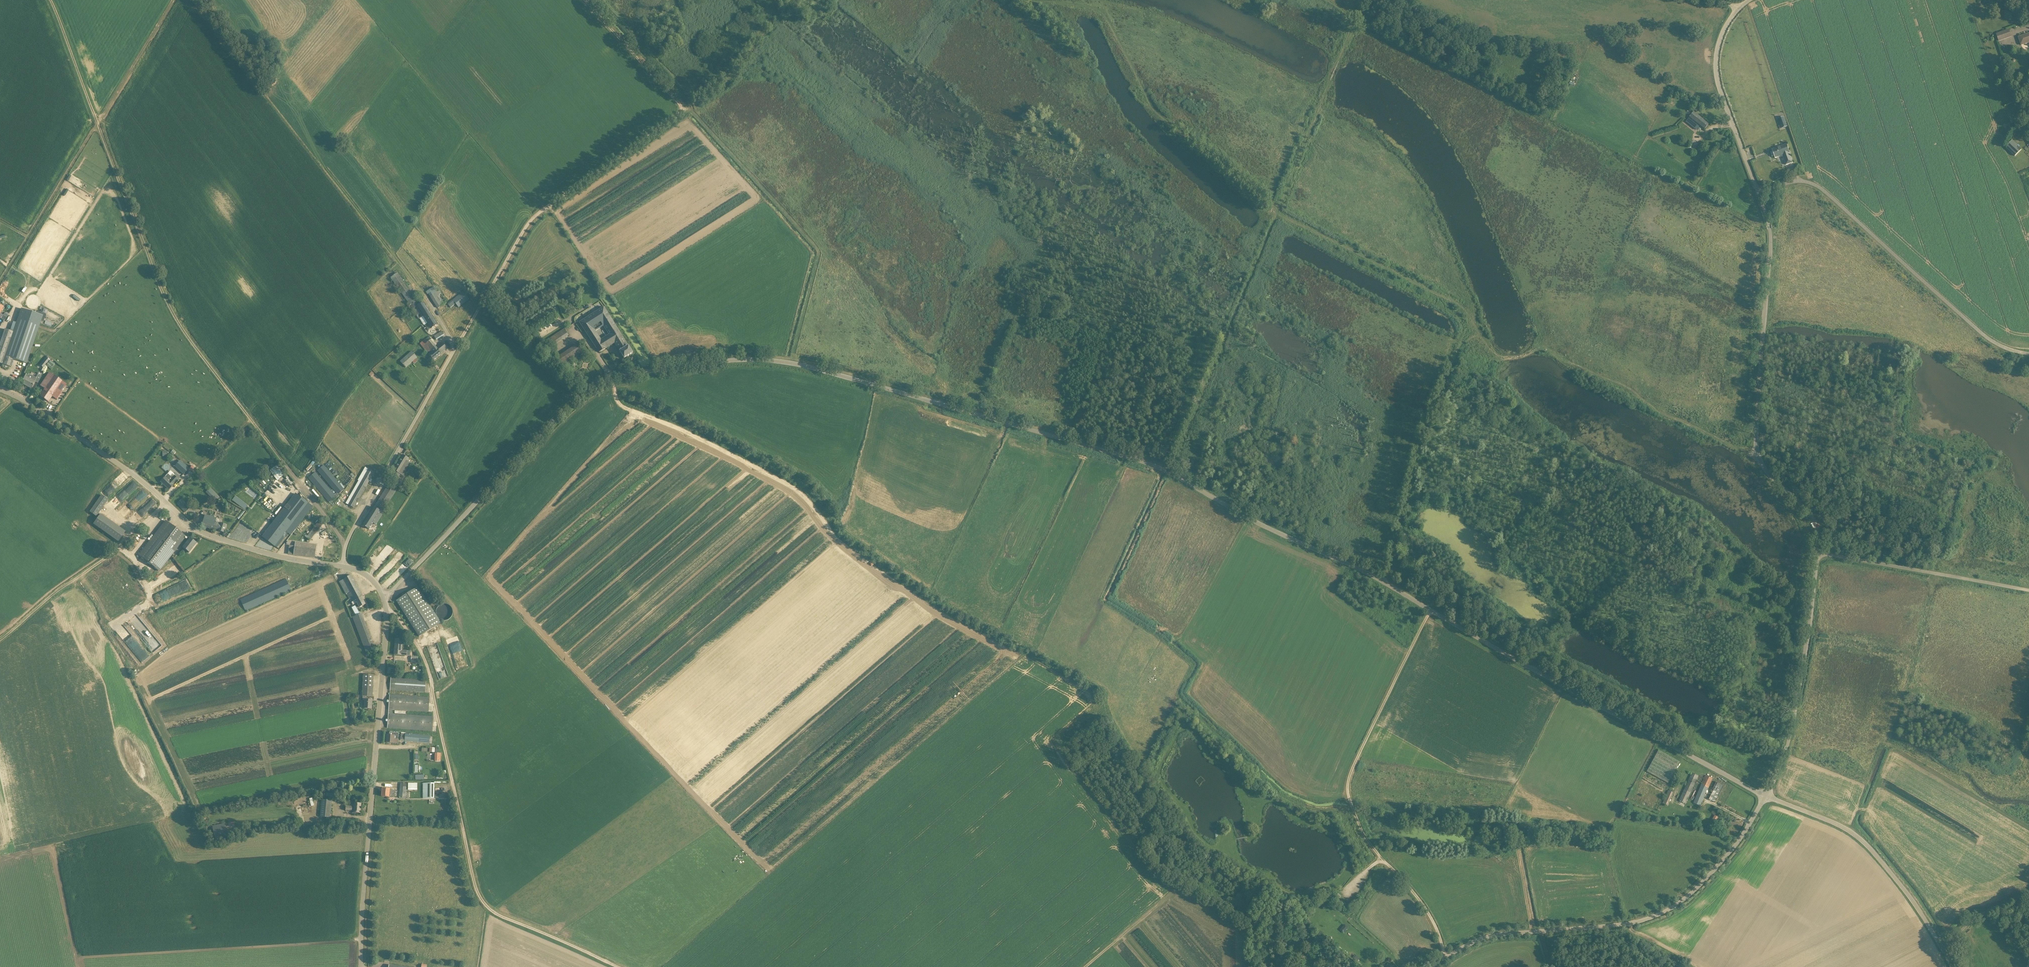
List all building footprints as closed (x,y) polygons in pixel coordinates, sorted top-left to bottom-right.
[(1996,34),(1998,42),(2012,37),(2009,29),(1996,34)] [(2018,37),(2021,45),(2028,42),(2028,34),(2018,37)] [(1709,124),(1694,112),(1689,118),(1686,121),(1693,126),(1695,128),(1697,129),(1699,127),(1704,130),(1709,124)] [(1791,132),(1787,123),(1782,125),(1784,131),(1787,130),(1788,133),(1791,132)] [(2022,149),(2012,140),(2010,138),(2007,142),(2009,145),(2006,148),(2016,157),(2022,149)] [(1774,156),(1775,158),(1783,155),(1784,156),(1783,157),(1786,165),(1793,162),(1790,153),(1787,144),(1772,149),(1773,151),(1771,152),(1771,153),(1772,156),(1773,156),(1774,156)] [(414,309),(420,305),(419,303),(420,302),(416,296),(417,296),(408,284),(406,285),(397,273),(391,277),(406,298),(409,303),(407,304),(409,307),(411,306),(414,309)] [(437,308),(446,303),(441,294),(443,293),(441,290),(438,292),(434,287),(427,291),(437,308)] [(452,311),(458,307),(459,307),(469,299),(463,291),(452,300),(453,301),(447,306),(452,311)] [(424,303),(420,305),(414,309),(419,317),(424,325),(425,325),(428,331),(438,324),(424,303)] [(606,348),(606,349),(614,343),(624,359),(633,353),(611,318),(604,306),(580,322),(578,322),(599,353),(606,348)] [(43,316),(21,308),(13,332),(5,329),(0,343),(0,363),(11,367),(13,359),(26,363),(43,316)] [(553,345),(569,336),(564,329),(549,338),(553,345)] [(447,348),(443,343),(442,343),(437,347),(436,346),(437,344),(432,339),(431,339),(429,336),(420,343),(428,353),(430,351),(431,353),(429,354),(434,360),(441,354),(441,353),(447,348)] [(564,351),(568,361),(582,354),(577,345),(564,351)] [(400,361),(406,368),(417,358),(411,351),(400,361)] [(40,365),(43,367),(41,371),(43,372),(44,371),(43,370),(50,360),(51,358),(48,356),(47,357),(46,357),(40,365)] [(49,373),(48,374),(40,386),(45,389),(40,396),(48,402),(52,396),(56,399),(66,384),(49,373)] [(31,388),(35,381),(37,378),(29,374),(28,375),(26,374),(21,383),(31,388)] [(403,455),(402,458),(394,470),(397,472),(391,480),(400,486),(404,488),(407,484),(403,481),(399,478),(401,474),(404,476),(412,463),(408,461),(409,458),(403,455)] [(174,466),(183,474),(188,469),(179,461),(174,466)] [(346,503),(354,508),(376,468),(367,463),(358,480),(358,481),(346,503)] [(270,470),(276,480),(283,475),(277,465),(270,470)] [(318,471),(336,492),(338,495),(338,494),(344,489),(324,465),(318,471)] [(340,496),(338,494),(338,495),(336,492),(334,494),(316,472),(308,478),(329,502),(335,497),(337,498),(340,496)] [(174,475),(173,475),(172,474),(170,476),(168,474),(160,482),(164,485),(164,486),(165,486),(169,490),(178,480),(180,478),(176,473),(174,475)] [(374,508),(382,513),(397,489),(389,484),(374,508)] [(215,502),(220,497),(211,488),(206,492),(215,502)] [(277,547),(293,527),(296,529),(313,507),(295,493),(263,536),(277,548),(277,547)] [(90,512),(96,516),(108,500),(101,495),(90,512)] [(187,502),(185,504),(181,499),(177,503),(185,512),(189,508),(189,507),(191,505),(187,502)] [(383,513),(382,513),(374,508),(363,525),(369,529),(373,523),(376,525),(383,513)] [(118,541),(125,530),(98,513),(92,524),(118,541)] [(218,531),(224,533),(227,525),(221,523),(222,520),(217,518),(214,517),(215,515),(211,514),(210,516),(205,515),(202,526),(218,531)] [(180,543),(183,545),(189,538),(166,521),(139,556),(159,571),(170,556),(180,543)] [(317,523),(307,536),(310,540),(321,526),(317,523)] [(327,529),(321,533),(324,538),(330,534),(327,529)] [(189,538),(183,545),(182,547),(189,553),(196,543),(189,538)] [(297,542),(291,541),(289,554),(315,557),(316,549),(308,548),(309,544),(297,542)] [(363,597),(351,575),(343,579),(343,580),(340,582),(347,594),(353,605),(357,603),(358,605),(355,606),(357,609),(359,608),(366,604),(362,597),(363,597)] [(245,611),(291,590),(286,579),(241,600),(245,611)] [(186,580),(176,583),(179,593),(189,589),(186,580)] [(441,623),(438,618),(418,587),(403,596),(396,600),(419,637),(441,623)] [(402,650),(403,639),(396,639),(394,654),(406,655),(407,651),(402,650)] [(372,697),(374,675),(364,674),(362,696),(363,696),(363,700),(365,700),(364,708),(372,709),(372,700),(369,700),(369,697),(372,697)] [(425,692),(426,680),(391,678),(390,690),(425,692)] [(390,695),(389,700),(389,705),(389,709),(388,719),(387,728),(433,731),(433,717),(392,714),(393,709),(429,712),(430,698),(390,695)] [(390,732),(390,735),(387,735),(386,742),(394,743),(398,743),(398,739),(399,733),(390,732)] [(405,740),(430,743),(430,736),(406,733),(405,740)] [(1669,782),(1679,761),(1658,750),(1647,771),(1669,782)] [(1679,800),(1685,803),(1698,776),(1692,773),(1679,800)] [(1708,788),(1707,788),(1712,779),(1706,775),(1701,785),(1700,784),(1693,803),(1700,806),(1708,788)] [(1724,786),(1716,782),(1711,792),(1711,793),(1712,793),(1708,799),(1709,799),(1709,800),(1715,803),(1723,786),(1724,786)] [(399,798),(408,799),(410,784),(401,783),(399,798)] [(423,783),(423,798),(434,799),(434,783),(423,783)] [(390,789),(382,788),(382,796),(389,797),(394,797),(395,790),(390,790),(390,789)] [(1668,790),(1663,803),(1668,805),(1673,792),(1668,790)] [(332,800),(322,799),(322,801),(318,800),(316,816),(320,816),(320,817),(330,818),(332,800)] [(353,813),(360,813),(361,803),(354,803),(354,807),(352,807),(353,806),(346,806),(346,811),(352,811),(353,811),(353,813)] [(1717,823),(1720,818),(1715,815),(1711,820),(1717,823)] [(226,836),(225,824),(212,825),(213,837),(226,836)]
